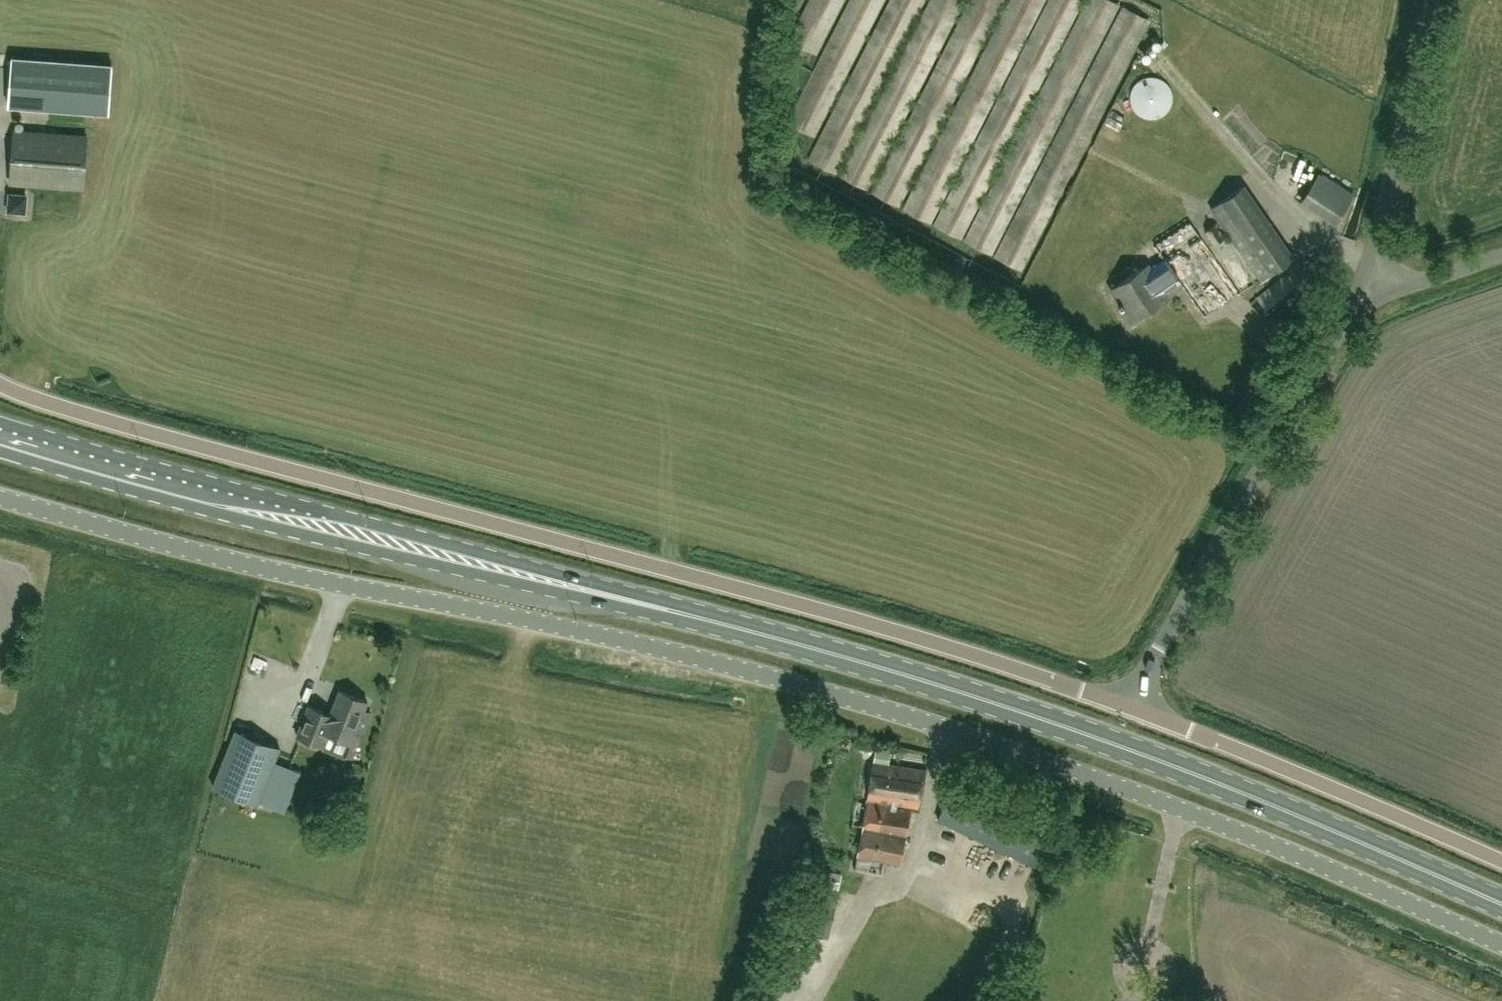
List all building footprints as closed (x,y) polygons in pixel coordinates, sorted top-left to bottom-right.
[(884,0),(848,0),(786,122),(814,136),(884,0)] [(788,39),(817,53),(844,0),(808,0),(788,39)] [(924,0),(888,0),(807,159),(836,174),(924,0)] [(964,0),(929,0),(839,176),(867,190),(964,0)] [(1004,0),(968,0),(870,192),(898,206),(1004,0)] [(1044,0),(1009,0),(902,209),(930,224),(1044,0)] [(1082,0),(1047,0),(933,224),(961,239),(1082,0)] [(1120,3),(1114,0),(1086,0),(963,240),(992,254),(1120,3)] [(1150,19),(1122,5),(993,256),(1021,270),(1150,19)] [(113,64),(17,56),(12,56),(11,68),(8,105),(109,113),(113,64)] [(1133,103),(1169,114),(1180,80),(1144,69),(1133,103)] [(15,129),(10,182),(82,189),(87,136),(15,129)] [(1320,173),(1303,201),(1337,222),(1354,195),(1320,173)] [(1261,279),(1294,257),(1244,186),(1212,208),(1261,279)] [(1215,224),(1205,230),(1214,244),(1225,237),(1215,224)] [(1157,292),(1177,278),(1166,262),(1146,275),(1141,268),(1117,284),(1119,287),(1112,292),(1120,303),(1118,304),(1121,307),(1122,307),(1130,318),(1136,313),(1138,316),(1163,300),(1157,292)] [(315,708),(307,705),(296,735),(353,758),(371,712),(364,710),(367,701),(339,690),(329,716),(314,710),(315,708)] [(213,785),(258,803),(280,747),(235,729),(213,785)] [(871,760),(865,801),(894,805),(911,807),(919,808),(925,767),(871,760)] [(364,765),(352,761),(348,772),(360,777),(364,765)] [(937,818),(1033,865),(1052,827),(955,780),(937,818)] [(865,801),(861,835),(893,840),(896,821),(892,820),(894,805),(865,801)] [(861,835),(858,856),(900,864),(911,807),(894,805),(892,820),(896,821),(893,840),(861,835)] [(842,873),(823,868),(820,885),(838,889),(842,873)]
